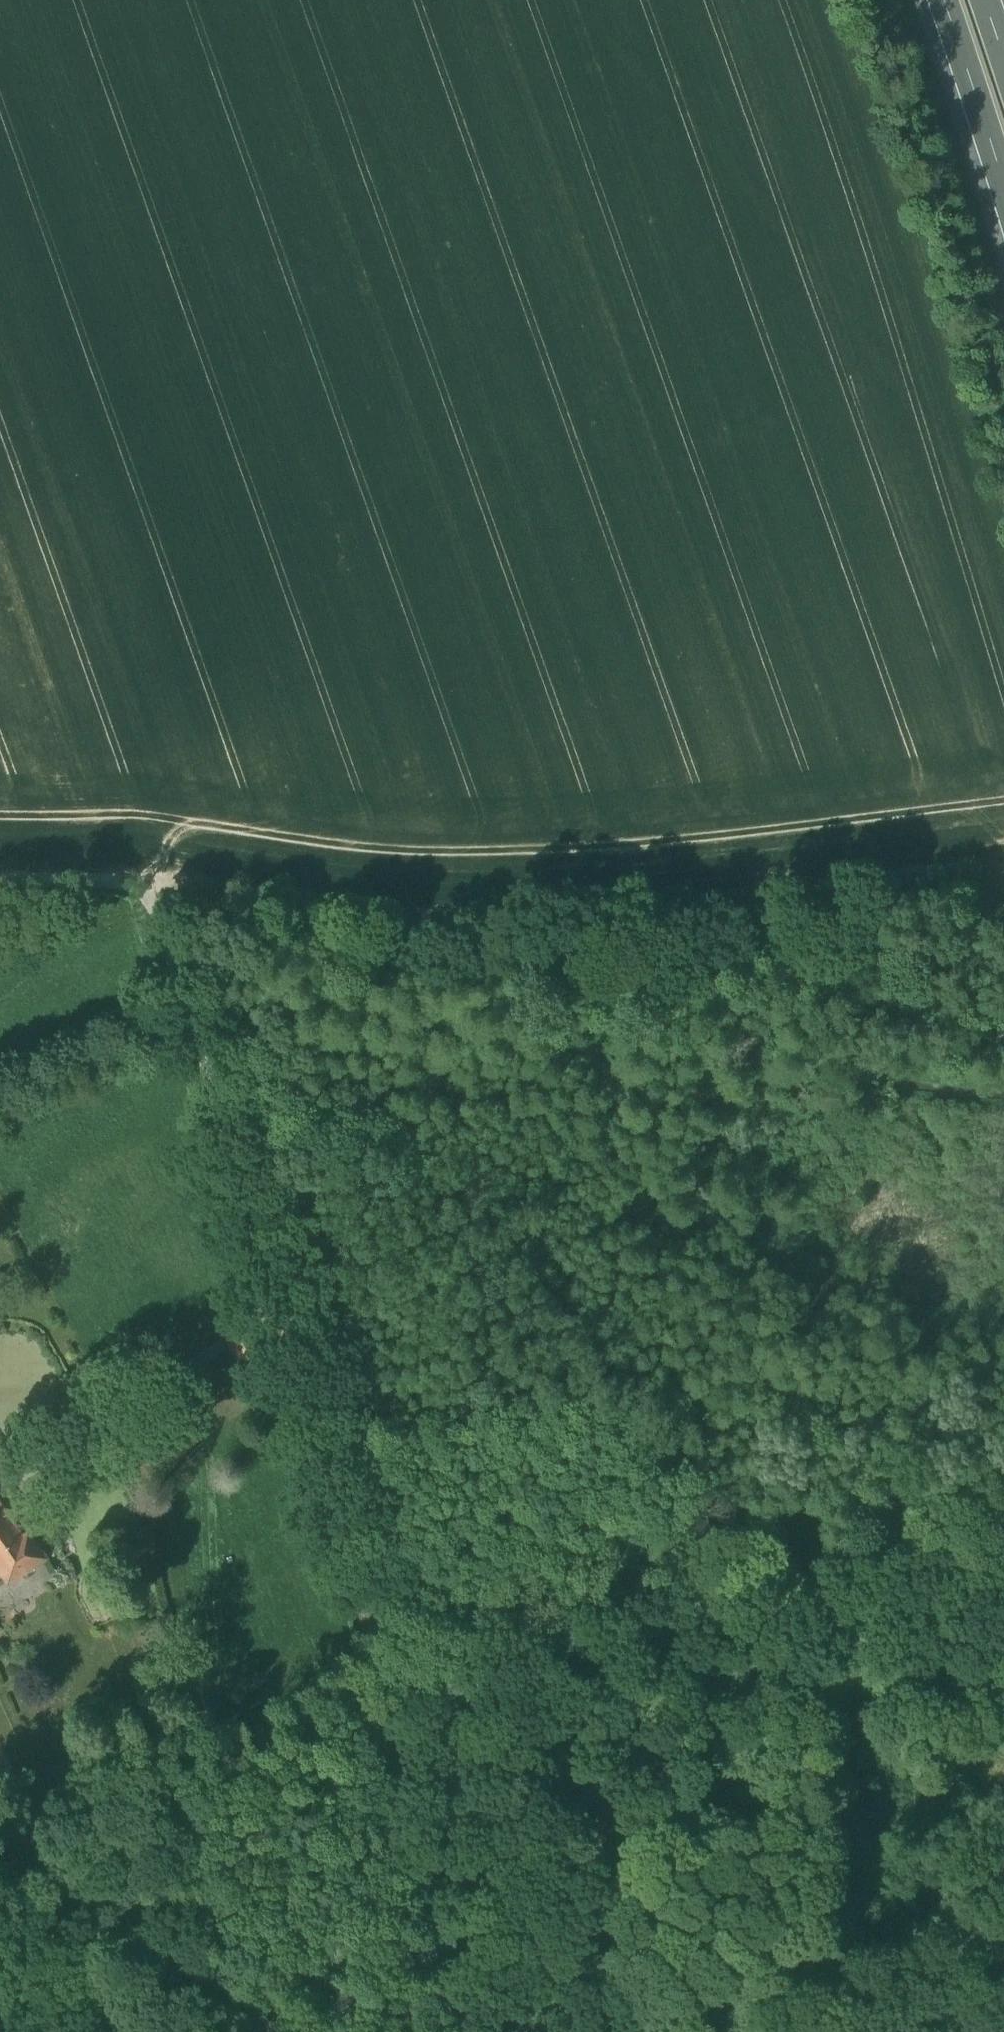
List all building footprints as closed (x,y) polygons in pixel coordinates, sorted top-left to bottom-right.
[(214,1318),(241,1363),(263,1350),(236,1305),(214,1318)] [(6,1585),(46,1559),(26,1530),(19,1535),(0,1509),(0,1576),(6,1585)]
